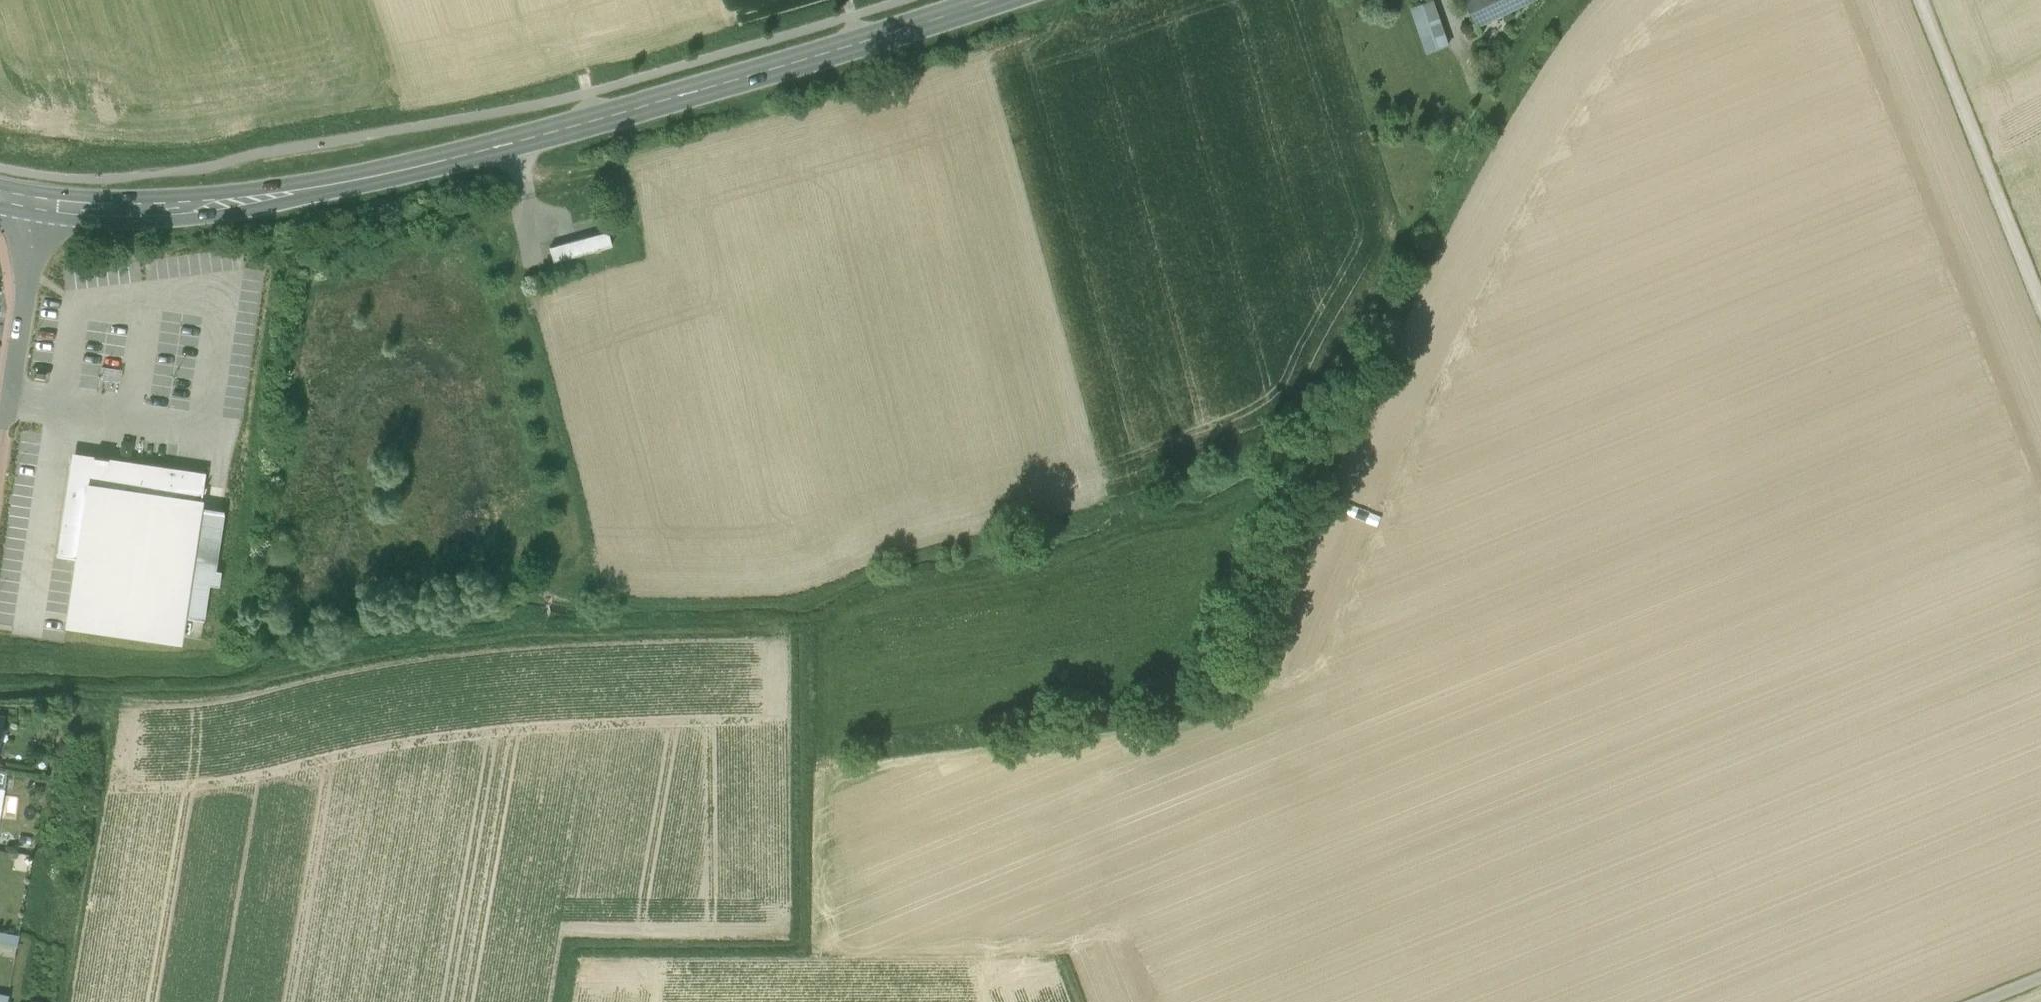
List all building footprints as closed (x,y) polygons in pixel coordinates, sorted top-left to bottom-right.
[(1451,44),(1438,0),(1431,0),(1411,6),(1425,52),(1451,44)] [(1476,25),(1529,0),(1465,0),(1476,25)] [(613,191),(617,207),(627,205),(623,189),(613,191)] [(608,224),(545,242),(552,264),(614,246),(608,224)] [(121,370),(101,367),(99,378),(119,381),(121,370)] [(204,473),(71,453),(56,556),(77,560),(67,627),(179,644),(183,618),(202,621),(208,585),(218,586),(220,572),(214,571),(223,513),(201,510),(201,511),(198,511),(204,473)] [(0,932),(0,942),(16,944),(17,936),(0,932)]
